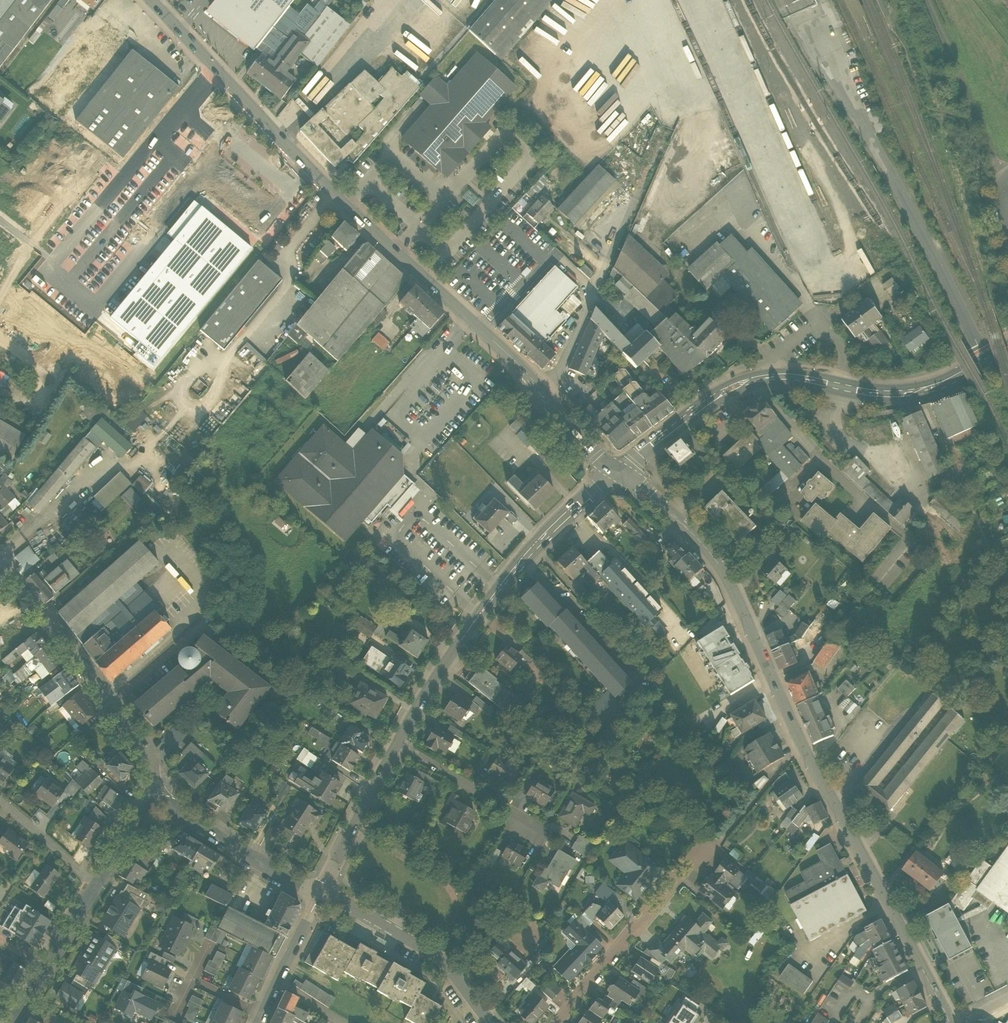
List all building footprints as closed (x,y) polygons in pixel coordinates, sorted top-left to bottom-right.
[(33,20),(7,0),(0,0),(0,68),(53,0),(48,0),(33,20)] [(33,20),(48,0),(7,0),(33,20)] [(58,4),(63,8),(69,0),(61,0),(58,4)] [(87,11),(95,0),(81,0),(82,1),(79,5),(87,11)] [(212,19),(228,0),(216,0),(205,14),(212,19)] [(212,19),(253,52),(255,49),(272,27),(289,7),(294,0),(228,0),(212,19)] [(495,55),(543,0),(495,0),(468,31),(495,55)] [(816,0),(782,0),(790,18),(802,12),(818,5),(816,0)] [(289,7),(272,27),(289,41),(292,36),(296,31),(301,35),(303,34),(304,35),(326,8),(319,2),(313,10),(307,5),(299,15),(289,7)] [(57,5),(47,17),(53,22),(63,10),(57,5)] [(327,7),(326,8),(304,35),(306,36),(305,38),(310,42),(306,47),(300,55),(316,68),(350,25),(327,7)] [(435,44),(445,48),(456,23),(431,12),(421,34),(426,36),(426,35),(430,37),(429,38),(436,41),(435,44)] [(76,122),(132,51),(93,19),(36,90),(76,122)] [(272,62),(289,41),(272,27),(255,49),(262,54),(272,62)] [(36,31),(28,42),(33,45),(41,35),(36,31)] [(296,31),(292,36),(306,47),(310,42),(305,38),(306,36),(304,35),(303,34),(301,35),(296,31)] [(300,55),(306,47),(292,36),(289,41),(272,62),(279,68),(286,73),(300,55)] [(179,88),(132,51),(76,122),(122,159),(179,88)] [(247,73),(264,87),(279,68),(272,62),(262,54),(247,73)] [(476,54),(462,70),(501,104),(515,88),(476,54)] [(286,73),(279,68),(264,87),(281,100),(296,81),(286,73)] [(350,84),(322,110),(323,112),(327,108),(332,114),(329,117),(356,147),(344,158),(346,159),(345,161),(350,161),(353,163),(421,85),(406,71),(401,77),(391,68),(383,78),(385,80),(380,86),(389,93),(374,109),(350,84)] [(484,123),(501,104),(462,70),(447,88),(435,78),(420,95),(432,105),(402,139),(441,173),(442,172),(448,164),(454,169),(490,128),(484,123)] [(361,74),(350,84),(374,109),(389,93),(380,86),(367,74),(366,74),(361,74)] [(1,123),(14,106),(4,99),(3,101),(0,99),(0,122),(1,123)] [(322,110),(300,131),(334,167),(338,164),(339,166),(344,162),(343,162),(343,161),(345,161),(346,159),(344,158),(356,147),(329,117),(332,114),(327,108),(323,112),(322,110)] [(448,164),(442,172),(448,177),(454,169),(448,164)] [(557,210),(573,225),(614,180),(598,166),(568,198),(557,210)] [(184,182),(171,171),(162,181),(175,192),(184,182)] [(526,194),(532,199),(549,180),(544,175),(526,194)] [(542,196),(534,205),(545,216),(546,215),(554,207),(542,196)] [(167,234),(175,241),(202,208),(194,201),(167,234)] [(540,222),(545,216),(534,205),(526,214),(538,224),(540,222)] [(153,367),(251,248),(202,208),(175,241),(110,318),(139,342),(142,345),(136,353),(153,367)] [(534,228),(538,224),(526,214),(523,218),(534,228)] [(548,216),(546,215),(545,216),(540,222),(542,223),(548,216)] [(332,246),(333,245),(332,244),(332,243),(332,241),(333,239),(346,252),(351,246),(355,242),(354,242),(359,235),(352,229),(351,229),(344,222),(320,252),(327,258),(335,249),(332,246)] [(732,287),(773,332),(798,309),(747,253),(731,235),(720,245),(690,272),(707,291),(710,287),(722,276),(732,287)] [(627,236),(624,243),(663,280),(669,274),(638,244),(627,236)] [(687,269),(690,272),(720,245),(717,242),(687,269)] [(297,343),(305,333),(375,250),(367,243),(362,245),(288,336),(297,343)] [(645,299),(663,280),(624,243),(613,268),(633,287),(645,299)] [(752,248),(747,253),(798,309),(803,305),(752,248)] [(386,261),(375,250),(305,333),(318,343),(386,261)] [(315,257),(322,264),(327,258),(320,252),(315,257)] [(282,281),(258,261),(200,330),(224,350),(282,281)] [(408,280),(386,261),(318,343),(338,361),(408,280)] [(579,270),(589,279),(594,274),(584,264),(579,270)] [(510,314),(541,343),(542,343),(544,340),(546,342),(566,321),(566,320),(560,315),(556,311),(578,287),(554,266),(511,313),(510,314)] [(732,287),(722,276),(710,287),(720,298),(732,287)] [(615,284),(626,295),(633,287),(622,277),(615,284)] [(883,284),(889,294),(899,287),(892,278),(883,284)] [(679,295),(663,280),(645,299),(661,314),(666,318),(670,322),(677,314),(668,306),(679,295)] [(399,303),(413,316),(428,299),(414,286),(399,303)] [(625,296),(652,323),(661,314),(633,287),(626,295),(625,296)] [(581,303),(572,295),(560,308),(564,311),(560,315),(566,320),(581,303)] [(444,313),(428,299),(413,316),(417,319),(429,330),(444,313)] [(869,300),(855,310),(869,328),(882,318),(869,300)] [(613,345),(621,354),(630,346),(622,338),(594,308),(589,320),(590,320),(603,335),(613,345)] [(373,321),(378,326),(388,314),(382,310),(373,321)] [(855,338),(861,334),(869,328),(855,310),(842,320),(855,338)] [(521,350),(528,357),(541,343),(510,314),(502,323),(497,329),(502,334),(520,350),(521,350)] [(661,314),(652,323),(657,327),(666,318),(661,314)] [(677,314),(670,322),(708,358),(729,336),(733,332),(725,324),(721,328),(711,319),(694,336),(690,331),(692,329),(677,314)] [(574,320),(571,317),(564,324),(565,324),(567,327),(568,327),(574,320)] [(684,375),(708,358),(670,322),(666,318),(657,327),(648,335),(659,347),(658,347),(677,368),(677,369),(676,371),(680,375),(682,375),(683,374),(684,375)] [(422,338),(429,330),(417,319),(415,321),(414,321),(413,321),(414,322),(410,326),(422,338)] [(586,375),(603,335),(590,320),(569,368),(586,375)] [(629,331),(637,339),(645,332),(637,323),(629,331)] [(901,340),(910,352),(929,339),(920,327),(901,340)] [(872,332),(869,328),(861,334),(866,341),(869,339),(874,335),(872,332)] [(637,339),(629,331),(622,338),(630,346),(637,339)] [(890,343),(880,331),(874,335),(884,348),(890,343)] [(646,359),(658,347),(659,347),(648,335),(645,332),(637,339),(630,346),(621,354),(635,369),(646,359)] [(372,340),(383,351),(390,343),(378,333),(372,340)] [(869,339),(878,352),(884,348),(874,335),(869,339)] [(139,342),(133,350),(136,353),(142,345),(139,342)] [(264,364),(267,361),(247,342),(244,345),(264,364)] [(528,357),(542,370),(555,355),(544,345),(542,343),(541,343),(528,357)] [(121,415),(156,371),(123,344),(95,379),(81,367),(73,377),(121,415)] [(286,381),(305,399),(328,373),(307,356),(286,381)] [(635,407),(651,427),(673,410),(657,392),(648,399),(635,383),(625,370),(621,369),(611,377),(622,390),(623,392),(635,407)] [(611,403),(624,417),(635,407),(623,392),(611,403)] [(572,402),(582,412),(589,406),(591,405),(581,394),(572,402)] [(964,394),(945,400),(952,415),(958,412),(966,430),(978,425),(964,394)] [(759,430),(775,417),(776,417),(762,400),(745,413),(757,429),(759,430)] [(947,439),(966,430),(958,412),(952,415),(945,400),(941,402),(932,406),(947,439)] [(617,450),(619,450),(637,437),(629,429),(620,420),(624,417),(611,403),(598,415),(589,406),(582,412),(612,445),(617,450)] [(629,429),(637,437),(651,427),(635,407),(624,417),(620,420),(629,429)] [(139,410),(126,426),(134,432),(147,416),(139,410)] [(903,419),(929,479),(936,476),(947,471),(947,470),(921,411),(903,419)] [(775,417),(759,430),(764,436),(757,443),(762,449),(782,470),(789,478),(801,467),(790,455),(784,448),(781,445),(792,436),(775,417)] [(509,426),(517,435),(525,427),(517,418),(509,426)] [(100,440),(121,458),(132,446),(101,420),(90,432),(100,440)] [(10,462),(24,436),(0,421),(0,456),(10,462)] [(387,505),(391,509),(393,510),(405,495),(400,491),(409,480),(403,474),(402,455),(372,430),(359,445),(351,437),(344,445),(323,426),(275,482),(344,542),(365,518),(371,523),(387,505)] [(537,440),(525,427),(517,435),(516,436),(527,448),(530,446),(537,440)] [(737,471),(762,449),(757,443),(764,436),(759,430),(754,435),(752,433),(752,432),(748,436),(747,435),(723,456),(724,456),(723,456),(737,471)] [(100,440),(90,432),(84,440),(93,448),(100,440)] [(667,450),(680,467),(685,463),(696,455),(682,438),(667,450)] [(84,440),(58,471),(65,477),(67,479),(93,448),(84,440)] [(530,446),(545,462),(552,456),(537,440),(530,446)] [(784,448),(790,455),(795,450),(789,444),(784,448)] [(790,455),(801,467),(810,459),(799,447),(795,450),(790,455)] [(702,459),(710,467),(718,460),(711,451),(702,459)] [(843,471),(858,485),(864,478),(870,471),(857,457),(845,469),(843,471)] [(686,474),(694,482),(699,477),(687,465),(685,463),(680,467),(686,474)] [(936,476),(941,485),(957,478),(952,468),(947,470),(947,471),(936,476)] [(758,492),(765,500),(789,478),(782,470),(758,492)] [(59,485),(65,477),(58,471),(27,506),(37,514),(61,487),(59,485)] [(120,472),(93,497),(95,499),(105,509),(131,484),(120,472)] [(0,480),(0,486),(1,487),(1,488),(3,486),(9,477),(4,473),(0,480)] [(811,502),(812,503),(818,496),(822,500),(822,499),(825,498),(827,495),(827,493),(828,492),(830,492),(833,489),(833,486),(834,486),(819,473),(812,480),(810,481),(808,484),(808,486),(801,494),(805,497),(806,499),(809,502),(811,502)] [(150,484),(140,475),(132,485),(142,494),(150,484)] [(531,502),(537,508),(554,491),(539,476),(526,489),(514,476),(507,482),(528,504),(531,502)] [(59,485),(61,487),(67,479),(65,477),(59,485)] [(858,485),(888,513),(895,506),(864,478),(858,485)] [(415,485),(409,480),(400,491),(405,495),(393,510),(391,509),(389,511),(396,517),(419,491),(414,486),(415,485)] [(9,493),(3,486),(1,488),(0,490),(0,501),(9,493)] [(131,487),(121,497),(134,511),(144,502),(131,487)] [(929,504),(948,520),(959,507),(941,491),(929,504)] [(706,508),(740,545),(757,528),(724,492),(706,508)] [(9,493),(0,501),(0,505),(3,509),(14,499),(9,493)] [(902,498),(895,506),(888,513),(901,525),(915,510),(902,498)] [(101,512),(105,509),(95,499),(92,503),(101,512)] [(473,518),(489,534),(504,518),(512,526),(517,520),(509,512),(509,513),(495,500),(482,513),(480,511),(473,518)] [(587,517),(602,533),(611,524),(613,527),(620,520),(603,502),(594,511),(594,510),(587,517)] [(829,533),(863,562),(891,528),(874,514),(860,531),(841,514),(835,521),(816,505),(816,506),(802,522),(824,540),(829,533)] [(632,536),(640,545),(643,542),(647,538),(630,520),(625,525),(634,534),(632,536)] [(654,545),(647,538),(643,542),(650,549),(654,545)] [(669,561),(675,568),(690,554),(686,549),(684,551),(675,541),(665,550),(673,558),(669,561)] [(156,613),(160,610),(136,583),(158,563),(140,542),(58,613),(83,646),(102,629),(107,635),(105,637),(109,641),(108,642),(110,645),(114,642),(116,640),(117,642),(116,643),(116,644),(95,662),(110,682),(170,630),(156,613)] [(15,557),(21,565),(35,555),(28,546),(15,557)] [(587,572),(595,581),(595,582),(599,578),(586,563),(572,548),(557,562),(573,579),(579,574),(577,572),(583,566),(588,572),(587,572)] [(59,558),(54,552),(47,558),(52,563),(59,558)] [(40,560),(36,554),(28,561),(32,566),(40,560)] [(704,569),(690,554),(675,568),(699,593),(705,588),(700,583),(697,587),(692,581),(695,578),(697,580),(700,580),(703,577),(704,574),(702,572),(704,569)] [(595,555),(586,563),(599,578),(606,585),(652,635),(661,627),(662,626),(654,617),(662,609),(616,560),(607,568),(595,555)] [(761,571),(775,583),(776,582),(774,581),(780,574),(782,576),(787,570),(773,558),(761,571)] [(22,566),(26,571),(32,566),(28,561),(22,566)] [(67,561),(51,574),(62,587),(78,574),(67,561)] [(16,570),(21,576),(26,571),(22,566),(20,567),(16,570)] [(782,576),(776,582),(780,586),(791,574),(787,570),(782,576)] [(25,580),(35,592),(43,585),(41,582),(35,575),(33,573),(25,580)] [(58,591),(62,587),(51,574),(41,582),(43,585),(52,596),(58,591)] [(606,585),(599,578),(595,582),(595,581),(589,586),(596,594),(606,585)] [(697,580),(695,578),(692,581),(697,587),(700,583),(697,580)] [(547,628),(551,625),(550,624),(562,613),(536,584),(520,598),(536,615),(537,614),(542,619),(540,620),(547,628)] [(52,596),(43,585),(35,592),(45,604),(53,597),(52,596)] [(53,597),(56,600),(61,595),(58,591),(52,596),(53,597)] [(772,600),(778,606),(786,596),(780,591),(772,600)] [(775,611),(780,619),(785,616),(788,614),(787,611),(796,601),(792,598),(789,601),(786,598),(779,606),(780,608),(775,611)] [(568,643),(573,649),(587,636),(564,611),(562,613),(550,624),(551,625),(555,629),(554,630),(567,645),(568,643)] [(496,617),(501,622),(506,618),(499,612),(496,617)] [(357,621),(374,633),(378,628),(361,616),(357,621)] [(370,639),(374,633),(357,621),(353,627),(370,639)] [(789,644),(802,638),(810,627),(803,623),(796,634),(795,634),(796,635),(785,640),(788,645),(789,644)] [(378,628),(374,633),(384,640),(386,637),(389,631),(390,630),(381,624),(378,628)] [(652,635),(657,641),(666,633),(661,627),(652,635)] [(730,637),(724,627),(699,642),(731,695),(755,681),(752,675),(749,669),(751,669),(748,664),(746,665),(743,659),(742,660),(739,655),(741,654),(735,644),(732,646),(727,638),(730,637)] [(386,637),(416,658),(422,650),(421,649),(428,640),(411,628),(407,633),(405,632),(402,636),(404,638),(402,641),(396,637),(397,636),(389,631),(386,637)] [(83,646),(95,662),(116,644),(116,643),(117,642),(116,640),(114,642),(110,645),(108,642),(109,641),(105,637),(107,635),(102,629),(83,646)] [(766,637),(772,651),(788,645),(785,640),(781,630),(766,637)] [(28,661),(34,669),(42,662),(49,672),(61,663),(47,645),(37,632),(5,658),(9,663),(24,651),(28,656),(31,658),(28,661)] [(590,668),(595,673),(609,660),(587,636),(573,649),(577,654),(576,654),(589,669),(590,668)] [(198,649),(195,653),(191,659),(194,662),(191,665),(189,663),(184,667),(181,670),(179,668),(173,673),(175,676),(137,708),(153,726),(158,722),(155,719),(211,672),(214,674),(216,675),(212,680),(227,691),(229,689),(231,690),(234,692),(217,715),(224,720),(227,716),(229,718),(226,722),(227,723),(228,723),(233,727),(258,695),(261,698),(268,688),(202,637),(194,647),(198,649)] [(815,660),(825,667),(839,647),(829,640),(815,660)] [(789,644),(788,645),(772,651),(781,670),(797,663),(795,657),(798,656),(794,648),(791,650),(789,644)] [(496,659),(511,671),(522,657),(529,662),(532,657),(523,647),(518,653),(508,645),(496,659)] [(181,664),(184,667),(189,663),(191,665),(194,662),(191,659),(195,653),(192,651),(188,650),(185,651),(181,654),(180,659),(181,664)] [(381,675),(389,663),(372,652),(368,658),(364,664),(381,675)] [(410,670),(392,658),(391,658),(392,659),(389,663),(381,675),(399,687),(405,679),(405,678),(410,670)] [(630,684),(609,660),(595,673),(600,678),(599,679),(608,690),(615,697),(630,684)] [(28,661),(24,665),(27,668),(22,672),(20,669),(15,673),(22,682),(36,671),(34,669),(28,661)] [(350,669),(359,675),(363,668),(354,662),(350,669)] [(852,662),(847,667),(853,672),(858,667),(852,662)] [(464,679),(504,711),(509,704),(512,706),(517,699),(495,681),(496,680),(476,664),(464,679)] [(45,698),(51,706),(56,702),(78,685),(66,669),(46,683),(39,689),(42,694),(56,683),(59,687),(45,698)] [(346,674),(355,680),(359,675),(350,669),(346,674)] [(158,722),(214,674),(211,672),(155,719),(158,722)] [(135,705),(137,708),(175,676),(173,673),(135,705)] [(786,683),(797,707),(817,698),(819,696),(822,693),(820,688),(816,689),(811,675),(810,673),(786,683)] [(815,673),(811,675),(816,689),(820,688),(817,681),(819,681),(815,673)] [(38,687),(39,689),(46,683),(42,678),(35,683),(38,687)] [(837,689),(846,698),(847,697),(855,688),(846,680),(837,689)] [(42,694),(45,698),(59,687),(56,683),(42,694)] [(366,713),(374,718),(380,706),(383,708),(388,699),(378,694),(379,692),(368,686),(367,687),(360,684),(357,690),(351,687),(350,689),(346,687),(345,689),(348,691),(347,694),(353,697),(349,704),(357,708),(355,711),(365,716),(366,713)] [(214,712),(217,715),(234,692),(231,690),(214,712)] [(589,719),(592,722),(617,699),(615,697),(608,690),(583,712),(589,719)] [(80,725),(86,720),(96,712),(91,706),(92,706),(85,697),(84,698),(79,692),(63,705),(80,725)] [(460,721),(467,710),(471,704),(455,694),(444,711),(455,718),(460,721)] [(878,802),(890,812),(890,811),(891,811),(890,811),(912,784),(964,720),(964,719),(933,694),(932,694),(933,694),(859,786),(859,785),(858,786),(870,796),(871,795),(878,801),(878,802)] [(236,729),(261,698),(258,695),(233,727),(236,729)] [(478,708),(480,709),(485,704),(476,697),(472,703),(478,708)] [(839,706),(844,710),(852,701),(847,697),(846,698),(839,706)] [(824,714),(817,698),(797,707),(805,725),(827,715),(827,713),(824,714)] [(315,710),(331,721),(338,710),(322,700),(315,710)] [(739,726),(744,733),(757,725),(766,719),(767,719),(756,701),(747,706),(746,705),(738,710),(738,711),(732,715),(739,726)] [(844,710),(849,714),(857,705),(852,701),(844,710)] [(47,708),(51,712),(59,706),(56,702),(51,706),(47,708)] [(874,766),(918,707),(910,702),(866,760),(874,766)] [(472,703),(471,704),(467,710),(474,715),(478,708),(472,703)] [(480,709),(485,713),(489,707),(485,704),(480,709)] [(861,709),(857,705),(849,714),(847,718),(851,721),(861,709)] [(829,718),(827,715),(805,725),(813,745),(834,736),(831,730),(826,719),(829,718)] [(723,717),(715,729),(719,733),(728,721),(723,717)] [(831,717),(829,718),(826,719),(831,730),(836,729),(831,717)] [(766,719),(757,725),(760,730),(769,724),(766,719)] [(77,728),(81,733),(90,725),(86,720),(80,725),(77,728)] [(350,724),(338,744),(342,746),(351,752),(353,748),(361,754),(368,742),(367,741),(370,738),(362,733),(363,732),(350,724)] [(447,731),(462,739),(464,734),(450,725),(447,731)] [(425,746),(435,751),(438,747),(446,751),(447,749),(453,739),(454,737),(435,726),(432,731),(433,731),(425,746)] [(735,738),(744,733),(739,726),(731,732),(735,738)] [(317,738),(317,739),(321,733),(311,727),(307,732),(317,738)] [(162,741),(173,751),(181,741),(182,740),(179,738),(182,736),(174,728),(162,741)] [(632,729),(628,733),(637,741),(641,737),(632,729)] [(327,737),(321,733),(317,739),(317,738),(316,740),(322,745),(327,737)] [(628,733),(624,738),(632,746),(637,741),(628,733)] [(746,752),(758,772),(784,757),(779,748),(776,742),(775,743),(770,734),(750,746),(746,752)] [(333,760),(337,753),(332,751),(337,743),(327,737),(322,745),(332,752),(328,757),(333,760)] [(628,750),(632,746),(624,738),(620,742),(628,750)] [(461,743),(453,739),(447,749),(455,754),(461,743)] [(178,755),(180,753),(182,754),(188,747),(181,741),(173,751),(178,755)] [(488,754),(494,758),(501,745),(496,742),(490,752),(488,754)] [(338,744),(337,743),(332,751),(337,753),(342,746),(338,744)] [(175,760),(184,768),(192,760),(196,764),(198,762),(206,769),(204,771),(207,774),(215,765),(204,755),(203,756),(190,745),(188,747),(182,754),(180,756),(175,760)] [(295,757),(322,775),(323,774),(329,765),(317,758),(318,757),(302,746),(295,757)] [(351,752),(342,746),(337,753),(333,760),(350,771),(359,757),(351,752)] [(110,753),(115,758),(120,753),(122,756),(124,754),(117,747),(110,753)] [(0,751),(0,758),(14,767),(17,763),(11,759),(13,756),(2,749),(1,751),(0,751)] [(132,766),(122,756),(120,753),(115,758),(107,765),(107,766),(112,771),(120,780),(120,779),(121,780),(123,780),(125,779),(127,776),(127,775),(126,774),(127,774),(126,772),(132,766)] [(330,766),(333,760),(328,757),(325,755),(318,757),(317,758),(329,765),(330,766)] [(488,773),(509,785),(514,777),(513,777),(517,771),(512,767),(513,765),(497,756),(488,773)] [(3,782),(14,767),(0,758),(0,780),(3,782)] [(80,787),(88,794),(102,780),(95,773),(95,772),(90,767),(82,760),(76,767),(83,773),(75,782),(80,787)] [(107,765),(103,760),(98,765),(107,775),(112,771),(107,766),(107,765)] [(191,788),(193,788),(194,788),(207,774),(204,771),(206,769),(198,762),(196,764),(192,760),(184,768),(179,774),(188,782),(188,783),(188,785),(191,788)] [(282,774),(295,782),(300,774),(288,766),(282,774)] [(979,778),(985,782),(993,773),(987,768),(979,778)] [(422,782),(426,784),(429,778),(418,772),(415,778),(422,782)] [(773,785),(777,790),(791,780),(786,773),(779,778),(773,785)] [(295,782),(328,805),(341,785),(323,774),(322,775),(316,785),(300,774),(295,782)] [(397,793),(412,800),(413,799),(422,782),(415,778),(408,774),(397,793)] [(218,807),(226,813),(238,795),(236,794),(237,792),(229,786),(233,780),(225,775),(208,800),(218,807)] [(30,790),(35,794),(46,780),(41,776),(30,790)] [(769,780),(764,776),(753,784),(760,790),(769,780)] [(235,777),(233,780),(229,786),(237,792),(243,783),(235,777)] [(440,784),(429,778),(426,784),(437,790),(440,784)] [(43,799),(52,806),(58,799),(61,801),(66,794),(46,779),(46,780),(35,794),(35,795),(42,800),(43,799)] [(526,795),(545,806),(554,790),(535,779),(526,795)] [(774,792),(775,792),(780,799),(787,809),(799,800),(797,797),(802,794),(791,780),(777,790),(774,792)] [(67,790),(74,795),(80,787),(75,782),(74,781),(67,790)] [(422,782),(413,799),(418,802),(422,795),(421,794),(426,784),(422,782)] [(274,803),(278,806),(290,786),(286,783),(274,803)] [(97,798),(103,801),(110,790),(105,786),(97,798)] [(111,789),(110,790),(103,801),(102,802),(120,813),(128,801),(111,789)] [(777,801),(780,799),(775,792),(771,794),(777,801)] [(558,817),(575,826),(580,818),(578,817),(582,811),(583,812),(590,815),(595,806),(572,793),(558,817)] [(446,805),(452,808),(455,802),(456,802),(458,797),(453,794),(446,805)] [(780,799),(777,801),(784,811),(787,809),(780,799)] [(216,811),(218,807),(208,800),(205,804),(216,811)] [(248,827),(255,832),(259,826),(260,826),(265,817),(264,817),(267,812),(260,808),(260,806),(252,801),(240,822),(239,825),(247,829),(248,827)] [(290,815),(285,822),(292,827),(290,830),(292,831),(301,837),(311,821),(316,824),(322,816),(299,801),(293,809),(295,810),(291,816),(290,815)] [(115,821),(120,813),(102,802),(99,806),(110,817),(115,821)] [(444,821),(458,829),(462,822),(467,825),(474,813),(456,802),(455,802),(452,808),(444,821)] [(806,809),(809,814),(812,821),(814,825),(829,818),(820,802),(807,809),(806,809)] [(805,806),(793,822),(799,827),(805,819),(809,814),(806,809),(807,809),(805,806)] [(97,807),(88,819),(99,827),(106,817),(97,807)] [(787,816),(793,821),(799,812),(794,808),(787,816)] [(793,821),(787,816),(781,825),(786,829),(793,821)] [(103,829),(99,827),(88,819),(85,817),(80,824),(85,827),(76,839),(89,848),(103,829)] [(103,826),(109,830),(115,821),(110,817),(103,826)] [(289,836),(292,831),(290,830),(283,825),(285,822),(283,821),(278,829),(282,832),(289,836)] [(462,822),(458,829),(463,832),(467,825),(462,822)] [(794,834),(799,827),(793,822),(787,829),(794,834)] [(72,836),(76,839),(85,827),(80,824),(72,836)] [(265,837),(276,843),(282,832),(278,829),(271,826),(265,837)] [(16,860),(22,852),(28,844),(15,835),(13,837),(6,832),(0,840),(0,842),(6,846),(5,848),(3,850),(16,860)] [(804,847),(809,851),(819,837),(814,833),(804,847)] [(187,866),(189,867),(201,845),(184,835),(182,839),(179,837),(172,849),(191,861),(187,866)] [(579,836),(575,842),(586,849),(590,842),(579,836)] [(501,856),(519,867),(528,851),(510,840),(501,856)] [(582,855),(586,849),(575,842),(571,848),(582,855)] [(617,886),(635,900),(643,890),(642,885),(646,880),(651,880),(660,868),(649,860),(647,863),(644,861),(646,858),(642,854),(641,856),(624,843),(614,855),(622,862),(620,864),(629,871),(626,874),(617,886)] [(785,892),(792,905),(847,876),(830,844),(816,851),(821,861),(801,872),(805,881),(787,890),(785,892)] [(210,872),(214,865),(219,856),(201,845),(189,867),(192,869),(193,869),(200,873),(203,868),(210,872)] [(1007,847),(993,867),(978,888),(979,889),(993,898),(1007,909),(1007,847)] [(488,862),(493,865),(502,851),(496,848),(488,862)] [(591,851),(586,849),(582,855),(587,858),(591,851)] [(741,856),(733,849),(729,854),(737,861),(741,856)] [(540,891),(543,890),(544,889),(543,889),(547,882),(550,884),(551,883),(555,885),(555,886),(556,885),(555,885),(562,873),(565,875),(566,874),(565,873),(568,868),(571,870),(576,861),(558,851),(546,871),(544,870),(540,877),(540,878),(536,879),(536,878),(535,879),(536,879),(534,883),(533,883),(533,884),(534,888),(535,888),(539,890),(538,891),(539,891),(540,891)] [(903,870),(917,880),(928,865),(922,860),(924,858),(917,852),(903,870)] [(610,861),(626,874),(629,871),(620,864),(622,862),(614,855),(610,861)] [(232,863),(219,856),(214,865),(226,872),(232,863)] [(846,867),(852,864),(848,856),(842,859),(846,867)] [(150,869),(160,875),(166,865),(156,859),(150,869)] [(729,882),(730,881),(738,871),(739,871),(726,859),(716,871),(718,873),(726,880),(729,882)] [(957,906),(963,911),(964,910),(974,897),(973,897),(979,889),(978,888),(993,867),(982,859),(951,902),(957,906)] [(118,875),(132,884),(136,877),(142,881),(148,872),(128,860),(118,875)] [(935,869),(928,865),(917,880),(930,890),(944,873),(936,867),(935,869)] [(59,875),(47,866),(41,875),(31,887),(43,896),(59,875)] [(24,882),(31,887),(41,875),(36,871),(33,876),(30,874),(24,882)] [(744,875),(738,871),(730,881),(738,888),(746,878),(747,878),(746,877),(744,875)] [(749,885),(760,893),(767,884),(753,873),(751,872),(746,877),(747,878),(746,878),(751,882),(749,885)] [(718,905),(721,907),(724,906),(726,904),(726,902),(732,894),(723,887),(724,885),(722,884),(726,880),(718,873),(714,878),(713,877),(709,878),(705,884),(705,886),(701,891),(718,903),(718,905)] [(848,875),(847,876),(792,905),(791,905),(810,941),(867,910),(848,875)] [(642,885),(643,890),(651,880),(646,880),(642,885)] [(131,893),(136,896),(139,890),(127,884),(123,891),(123,892),(129,896),(131,893)] [(602,884),(595,893),(608,903),(609,902),(615,893),(602,884)] [(705,886),(705,884),(699,890),(718,905),(718,903),(701,891),(705,886)] [(760,893),(770,901),(777,892),(767,884),(760,893)] [(734,893),(724,885),(723,887),(732,894),(726,902),(726,904),(734,893)] [(232,897),(211,886),(205,896),(226,907),(232,897)] [(988,905),(993,898),(979,889),(973,897),(974,897),(982,904),(984,902),(988,905)] [(139,910),(141,911),(147,902),(136,896),(131,893),(129,896),(123,892),(123,891),(121,890),(118,896),(140,909),(139,910)] [(285,937),(286,936),(290,928),(290,927),(300,908),(298,903),(281,893),(273,909),(270,908),(265,916),(269,917),(265,925),(264,926),(285,937)] [(735,895),(726,906),(731,910),(739,899),(735,895)] [(111,926),(121,932),(125,926),(128,928),(129,926),(130,926),(135,917),(139,910),(140,909),(118,896),(112,906),(111,906),(107,912),(107,913),(101,924),(110,929),(111,926)] [(46,907),(52,912),(56,906),(48,900),(44,906),(46,907)] [(592,904),(584,912),(592,920),(595,917),(609,930),(617,922),(616,921),(622,915),(609,902),(608,903),(603,908),(592,904)] [(926,916),(949,960),(972,948),(953,912),(949,905),(949,904),(926,916)] [(20,910),(8,930),(34,947),(40,938),(41,938),(45,931),(45,930),(50,921),(37,913),(38,912),(26,905),(22,911),(20,910)] [(2,927),(8,930),(20,910),(14,906),(2,927)] [(275,958),(286,937),(285,937),(264,926),(265,925),(228,907),(217,929),(221,931),(252,947),(272,956),(275,958)] [(584,912),(580,917),(587,924),(589,926),(594,921),(592,920),(584,912)] [(182,919),(193,924),(196,919),(185,913),(182,919)] [(687,920),(671,939),(670,940),(675,944),(675,945),(681,951),(684,948),(694,957),(702,949),(706,953),(707,951),(712,956),(719,948),(714,944),(716,942),(708,935),(705,938),(701,935),(713,922),(704,914),(694,926),(687,920)] [(582,930),(587,924),(580,917),(578,915),(573,921),(582,930)] [(169,929),(167,932),(185,941),(188,935),(190,936),(192,932),(189,930),(191,926),(174,918),(172,921),(170,922),(168,926),(169,929)] [(865,928),(867,931),(871,939),(887,930),(882,920),(865,928)] [(555,970),(567,982),(579,970),(579,969),(587,961),(591,957),(587,953),(597,943),(586,932),(585,933),(582,930),(573,921),(563,932),(576,944),(572,948),(574,950),(555,970)] [(111,926),(110,929),(123,937),(128,928),(125,926),(121,932),(111,926)] [(205,938),(210,940),(216,929),(210,926),(205,938)] [(590,928),(586,932),(597,943),(602,938),(590,928)] [(217,929),(216,929),(210,940),(215,943),(221,931),(217,929)] [(893,941),(887,930),(871,939),(874,944),(876,949),(893,941)] [(371,950),(360,944),(355,950),(322,931),(305,962),(338,981),(343,971),(354,978),(360,982),(361,979),(378,988),(391,965),(375,955),(377,952),(371,949),(371,950)] [(861,946),(871,939),(867,931),(856,936),(855,939),(861,946)] [(182,947),(185,941),(167,932),(165,936),(163,937),(161,941),(162,943),(160,947),(177,955),(179,951),(182,952),(184,948),(182,947)] [(500,932),(495,938),(509,952),(512,949),(504,942),(507,939),(500,932)] [(89,947),(82,959),(81,959),(101,971),(109,958),(107,956),(112,947),(113,947),(102,940),(94,935),(93,935),(92,934),(88,942),(89,942),(89,943),(87,946),(89,947)] [(112,947),(117,950),(122,943),(106,934),(102,940),(113,947),(112,947)] [(724,949),(730,943),(723,936),(717,943),(724,949)] [(670,963),(681,951),(675,945),(675,944),(670,940),(671,939),(669,937),(662,945),(668,951),(664,956),(666,958),(665,959),(670,963)] [(506,976),(512,981),(525,966),(509,952),(495,938),(487,947),(492,951),(489,953),(499,962),(497,964),(508,974),(506,976)] [(857,953),(863,957),(866,950),(874,944),(871,939),(861,946),(857,953)] [(901,955),(893,941),(876,949),(874,951),(876,955),(882,965),(901,955)] [(649,952),(661,963),(665,959),(666,958),(664,956),(668,951),(662,945),(658,942),(649,952)] [(601,947),(597,943),(587,953),(591,957),(601,947)] [(991,972),(997,970),(985,945),(979,947),(991,972)] [(252,947),(247,958),(267,968),(272,956),(252,947)] [(553,968),(555,970),(574,950),(572,948),(553,968)] [(530,961),(536,967),(547,954),(541,949),(530,961)] [(643,952),(651,957),(661,963),(649,952),(646,949),(643,952)] [(163,968),(167,960),(161,957),(151,952),(147,960),(150,962),(150,961),(163,968)] [(164,952),(161,957),(167,960),(173,963),(176,958),(164,952)] [(882,966),(882,965),(876,955),(868,960),(874,970),(879,967),(882,966)] [(908,971),(901,955),(882,965),(882,966),(879,967),(882,973),(879,975),(883,982),(885,980),(886,982),(908,971)] [(2,982),(14,963),(1,956),(0,958),(0,981),(2,982)] [(648,963),(657,969),(661,963),(651,957),(648,963)] [(93,984),(101,971),(81,959),(82,959),(80,958),(72,971),(77,975),(87,981),(93,984)] [(261,979),(267,968),(247,958),(241,969),(260,978),(261,979)] [(632,971),(648,982),(656,970),(657,969),(648,963),(641,959),(637,965),(637,964),(632,971)] [(209,960),(207,965),(218,971),(221,966),(209,960)] [(142,978),(162,987),(167,978),(169,977),(170,975),(169,973),(170,971),(163,968),(150,961),(150,962),(142,978)] [(404,969),(393,962),(391,965),(378,988),(376,990),(387,997),(393,1001),(395,998),(411,1008),(419,994),(424,984),(408,975),(410,972),(405,968),(404,969)] [(28,971),(14,963),(2,982),(16,990),(28,971)] [(662,964),(661,963),(657,969),(656,970),(662,974),(667,967),(662,964)] [(780,977),(804,994),(813,981),(789,964),(780,977)] [(216,976),(218,971),(207,965),(204,971),(216,976)] [(254,989),(260,978),(241,969),(239,968),(234,979),(254,989)] [(74,980),(84,986),(87,981),(77,975),(74,980)] [(837,983),(848,990),(853,983),(842,975),(837,983)] [(524,986),(530,991),(535,986),(526,978),(521,983),(524,986)] [(609,992),(606,997),(618,1005),(621,1000),(628,1005),(631,1001),(632,1002),(639,991),(629,984),(619,978),(611,989),(608,987),(607,989),(607,991),(609,992)] [(248,1000),(254,989),(234,979),(228,990),(248,1000)] [(302,984),(295,979),(292,984),(299,988),(302,984)] [(629,984),(639,991),(643,986),(633,979),(629,984)] [(74,980),(69,987),(82,995),(85,996),(89,989),(84,986),(74,980)] [(330,995),(306,980),(300,989),(324,1004),(330,995)] [(93,984),(87,981),(84,986),(89,989),(89,990),(93,984)] [(124,992),(133,997),(135,993),(139,996),(143,988),(128,981),(122,992),(124,993),(124,992)] [(550,981),(545,986),(555,996),(561,990),(550,981)] [(897,990),(898,993),(901,998),(903,1003),(921,994),(914,981),(897,990)] [(518,992),(518,993),(524,986),(521,983),(515,990),(516,990),(518,992)] [(74,1008),(82,995),(69,987),(64,984),(56,997),(74,1008)] [(551,1000),(555,996),(545,986),(541,991),(551,1000)] [(278,1008),(291,1014),(294,1007),(298,998),(285,991),(278,1008)] [(116,1008),(122,1011),(131,1015),(133,1011),(134,1012),(135,1010),(149,1017),(156,1004),(148,1000),(149,998),(144,996),(144,998),(139,996),(135,993),(133,997),(124,992),(124,993),(116,1008)] [(529,1022),(534,1022),(546,1008),(543,1005),(544,1003),(546,1004),(534,993),(521,1008),(525,1011),(521,1017),(529,1022)] [(330,995),(324,1004),(329,1008),(335,998),(330,994),(330,995)] [(419,994),(411,1008),(405,1018),(414,1022),(431,1022),(441,1007),(419,994)] [(903,1003),(907,1010),(909,1015),(910,1016),(927,1007),(924,1002),(924,1001),(921,994),(903,1003)] [(192,995),(189,1001),(201,1006),(204,1001),(192,995)] [(591,1005),(588,1010),(602,1018),(609,1008),(614,1011),(618,1005),(606,997),(602,1002),(597,999),(596,1000),(592,1005),(591,1005)] [(685,997),(681,1004),(694,1013),(699,1006),(685,997)] [(218,998),(211,1011),(217,1014),(222,1003),(223,1001),(218,998)] [(202,1007),(201,1006),(189,1001),(187,1006),(199,1012),(202,1007)] [(217,1014),(234,1022),(237,1022),(242,1013),(222,1003),(217,1014)] [(668,1022),(669,1022),(693,1022),(698,1015),(694,1013),(681,1004),(678,1003),(670,1016),(672,1017),(668,1022)] [(883,1011),(887,1018),(899,1010),(894,1004),(883,1011)] [(308,1015),(294,1007),(291,1014),(295,1016),(304,1022),(308,1015)] [(293,1021),(295,1016),(291,1014),(278,1008),(270,1022),(292,1022),(293,1021)] [(517,1014),(521,1017),(525,1011),(521,1008),(517,1014)] [(602,1018),(588,1010),(587,1009),(583,1016),(583,1015),(578,1022),(599,1022),(602,1018)] [(887,1018),(890,1022),(893,1022),(903,1017),(899,1010),(887,1018)] [(58,1016),(50,1011),(42,1022),(43,1022),(54,1022),(58,1016)] [(206,1022),(207,1022),(212,1022),(217,1014),(211,1011),(206,1022)] [(830,1020),(818,1012),(812,1022),(828,1022),(830,1020)] [(217,1014),(212,1022),(234,1022),(217,1014)]
